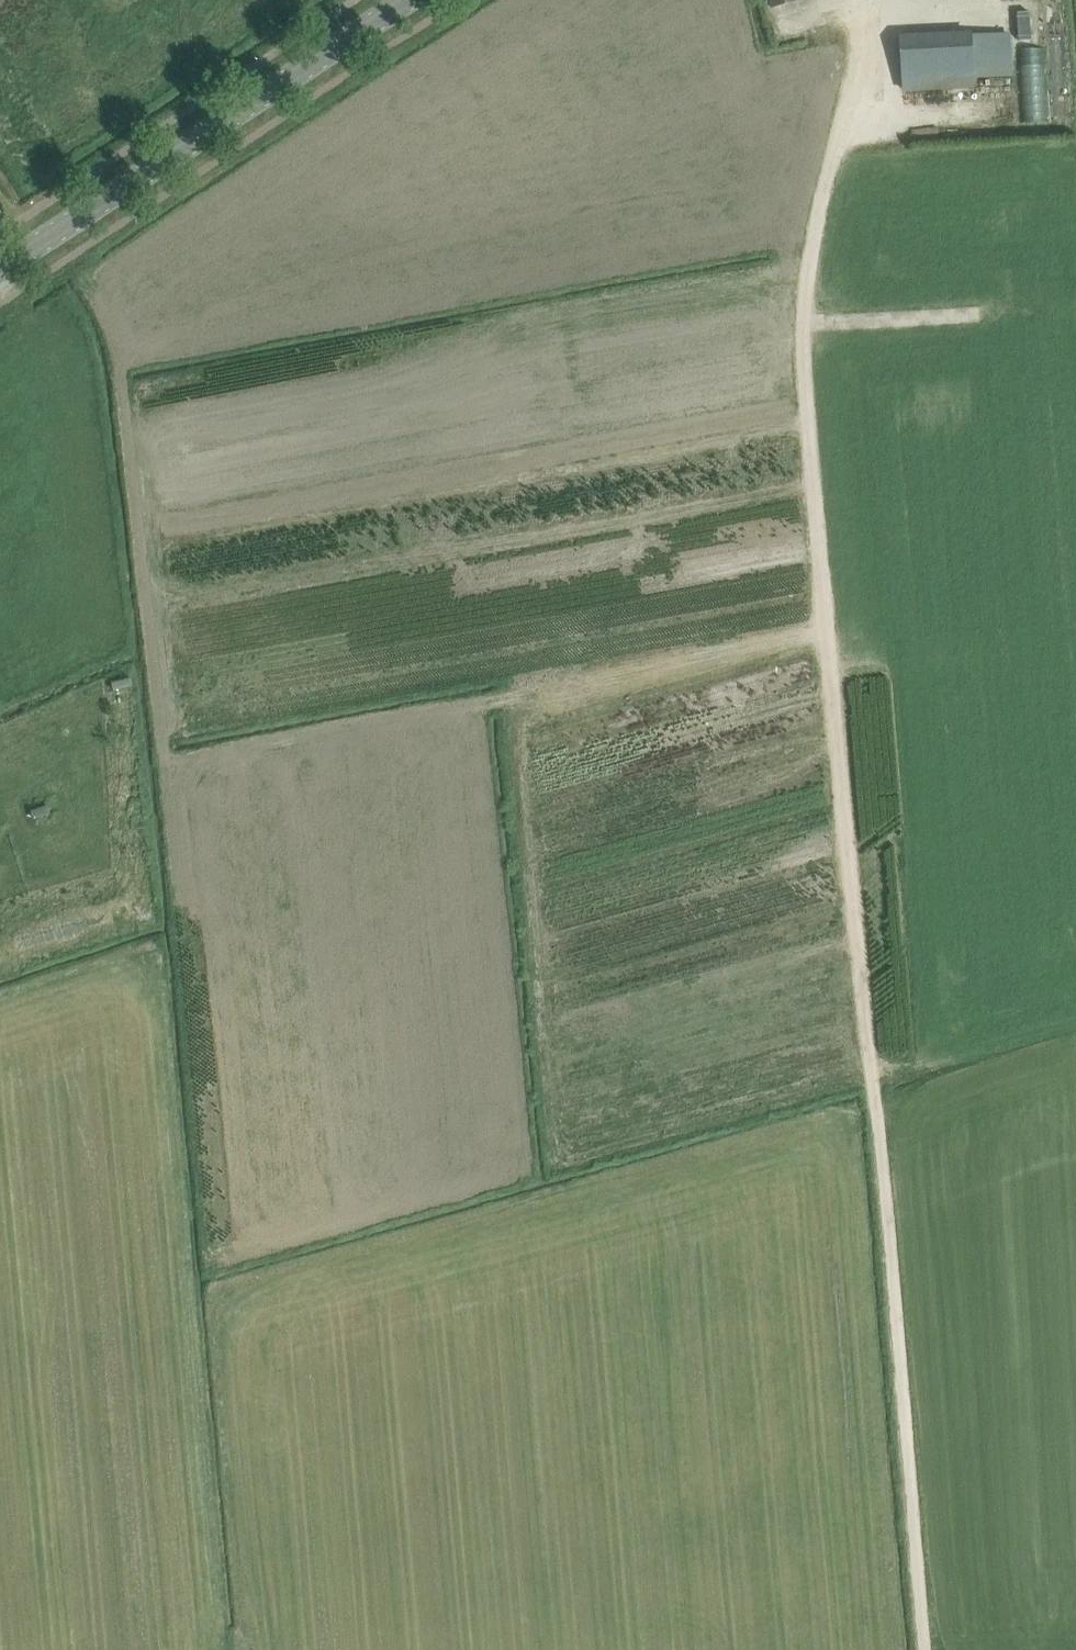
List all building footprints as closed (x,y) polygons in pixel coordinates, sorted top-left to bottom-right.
[(1030,12),(1018,13),(1019,41),(1032,41),(1030,12)] [(936,34),(901,35),(903,90),(938,89),(936,34)]
